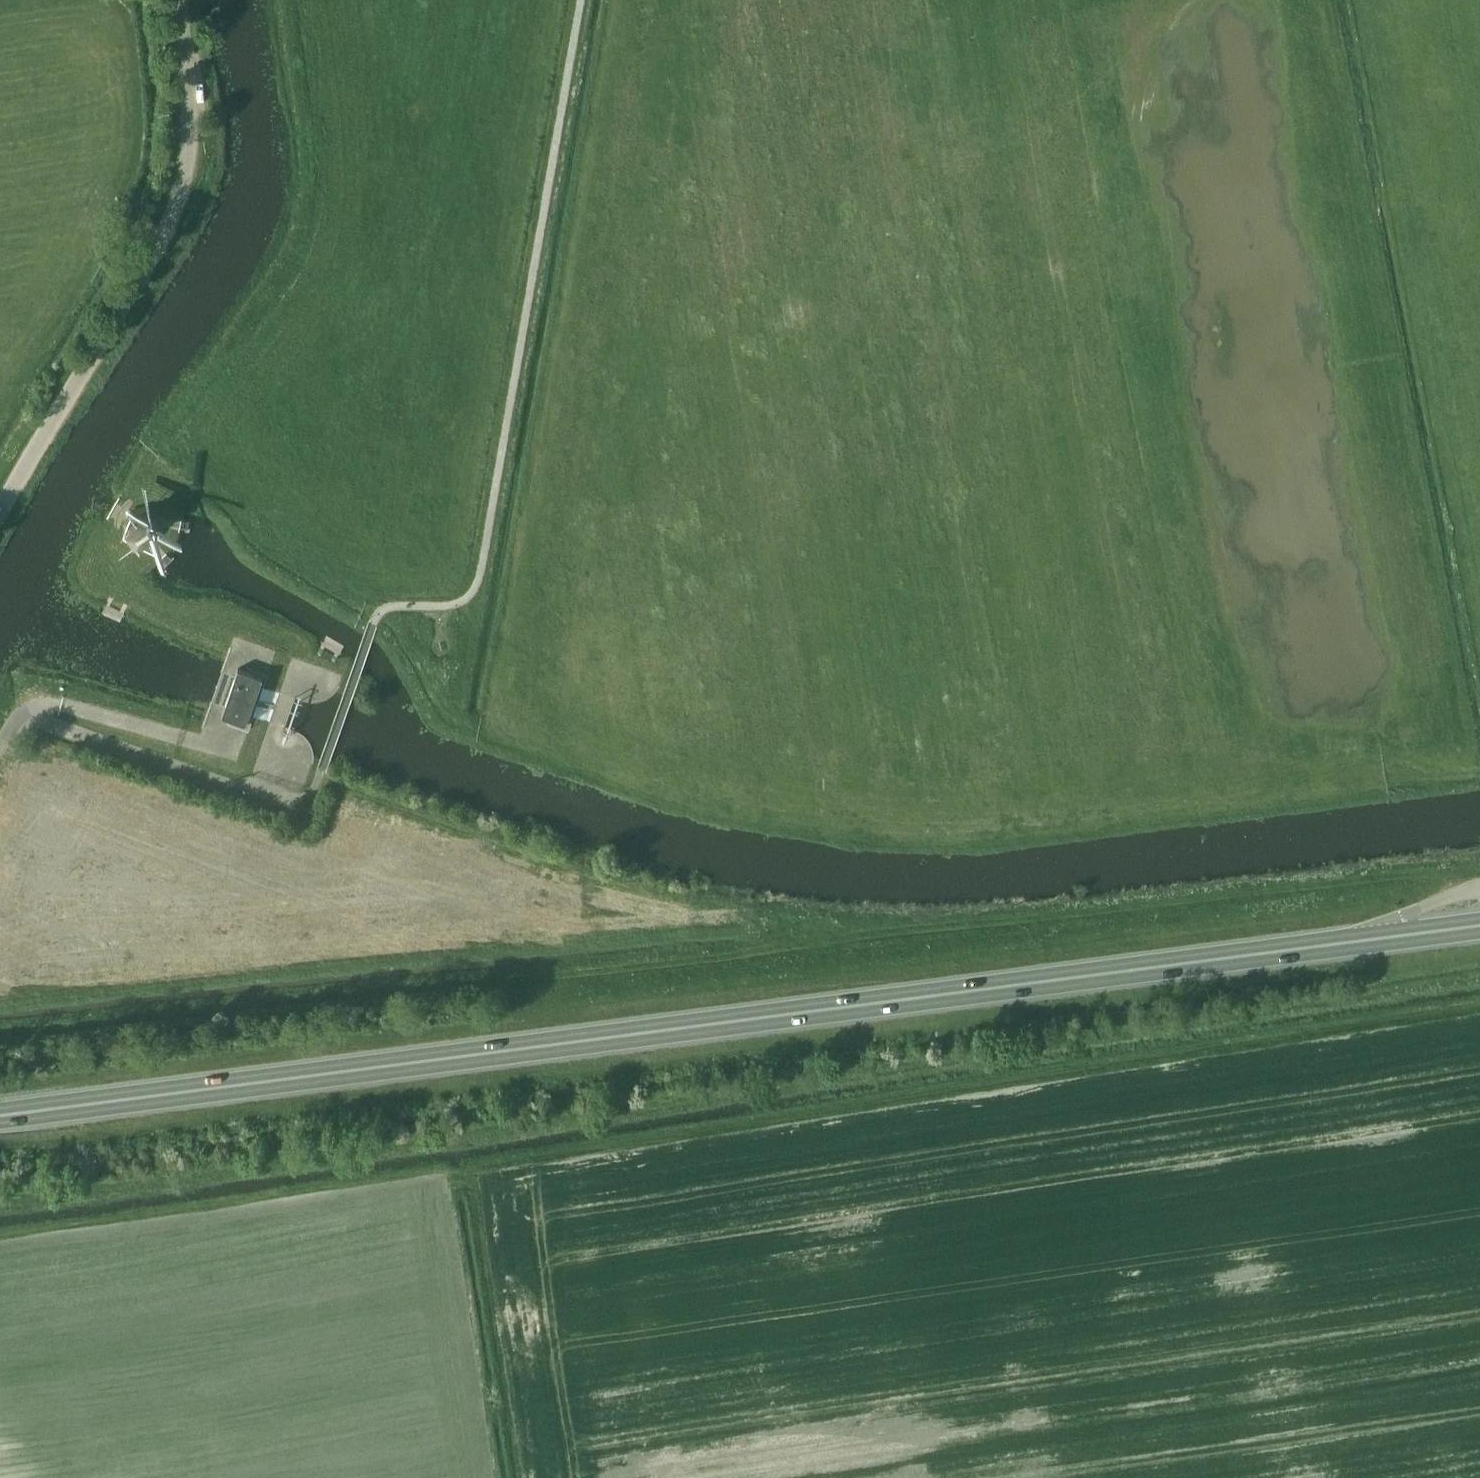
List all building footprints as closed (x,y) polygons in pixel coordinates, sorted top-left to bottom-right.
[(159,512),(146,505),(133,508),(127,521),(130,533),(143,540),(155,537),(161,525),(159,512)] [(262,675),(237,667),(222,713),(247,721),(262,675)]
